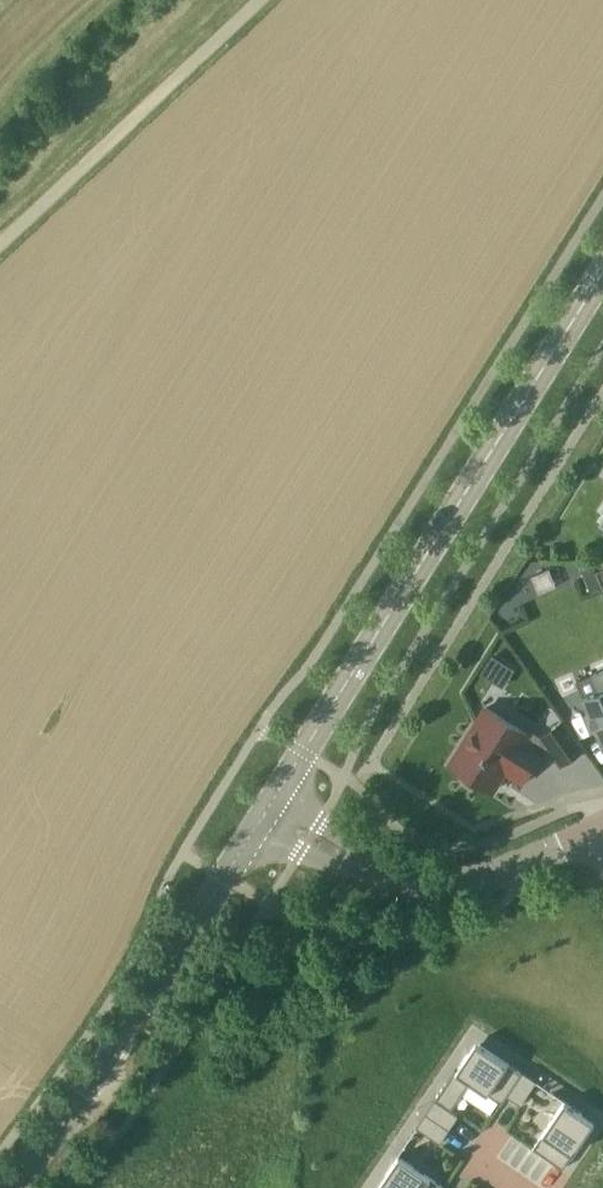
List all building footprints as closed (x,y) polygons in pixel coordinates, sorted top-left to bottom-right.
[(591,592),(602,587),(592,563),(581,567),(591,592)] [(591,672),(600,690),(582,698),(588,713),(585,715),(592,730),(597,728),(602,743),(602,667),(591,672)] [(531,730),(529,733),(487,707),(451,764),(465,773),(464,774),(464,781),(471,786),(477,782),(478,781),(493,790),(505,770),(523,781),(542,750),(548,746),(561,764),(584,747),(564,718),(540,735),(531,730)] [(456,1070),(426,1113),(449,1129),(459,1115),(451,1110),(470,1082),(503,1103),(508,1095),(523,1073),(481,1044),(477,1042),(469,1053),(457,1071),(456,1070)] [(523,1073),(508,1095),(521,1104),(537,1082),(537,1081),(524,1071),(523,1073)] [(564,1101),(533,1148),(563,1168),(592,1126),(594,1122),(583,1114),(565,1102),(564,1101)] [(426,1113),(417,1127),(418,1127),(440,1142),(449,1129),(426,1113)] [(378,1186),(381,1187),(445,1187),(399,1156),(398,1157),(386,1174),(378,1186)]
